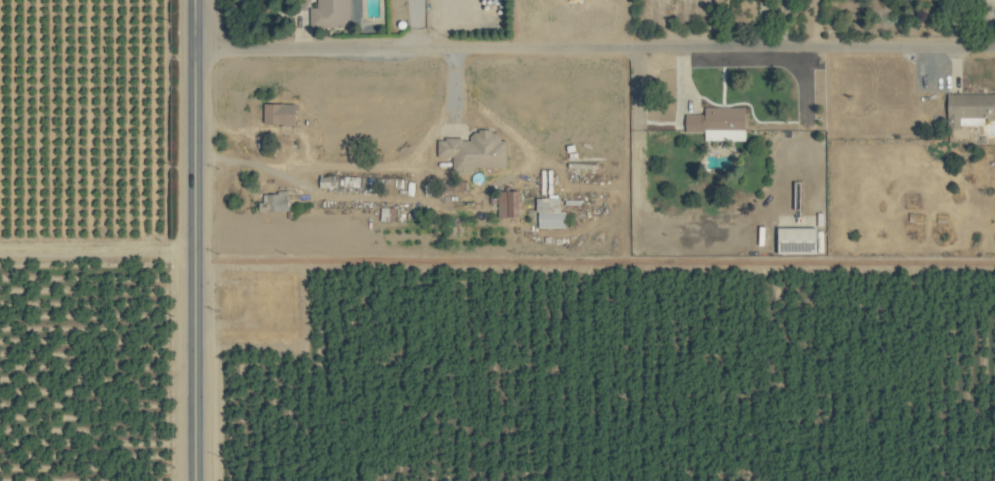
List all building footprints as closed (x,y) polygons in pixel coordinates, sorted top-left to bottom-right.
[(317,8),(310,8),(311,29),(352,28),(351,0),(317,0),(317,8)] [(948,94),(949,127),(985,126),(984,119),(994,119),(994,94),(948,94)] [(264,124),(296,125),(296,104),(264,104),(264,124)] [(746,108),(705,107),(705,115),(687,114),(687,131),(705,132),(705,141),(746,141),(746,108)] [(507,168),(507,141),(500,141),(500,132),(470,131),(470,140),(438,139),(438,157),(453,157),(453,171),(476,171),(476,168),(507,168)] [(521,217),(521,191),(498,191),(498,217),(521,217)] [(290,211),(289,192),(268,193),(269,212),(290,211)] [(561,198),(538,198),(539,228),(566,228),(566,211),(561,211),(561,198)] [(777,229),(778,254),(818,253),(818,228),(777,229)]
